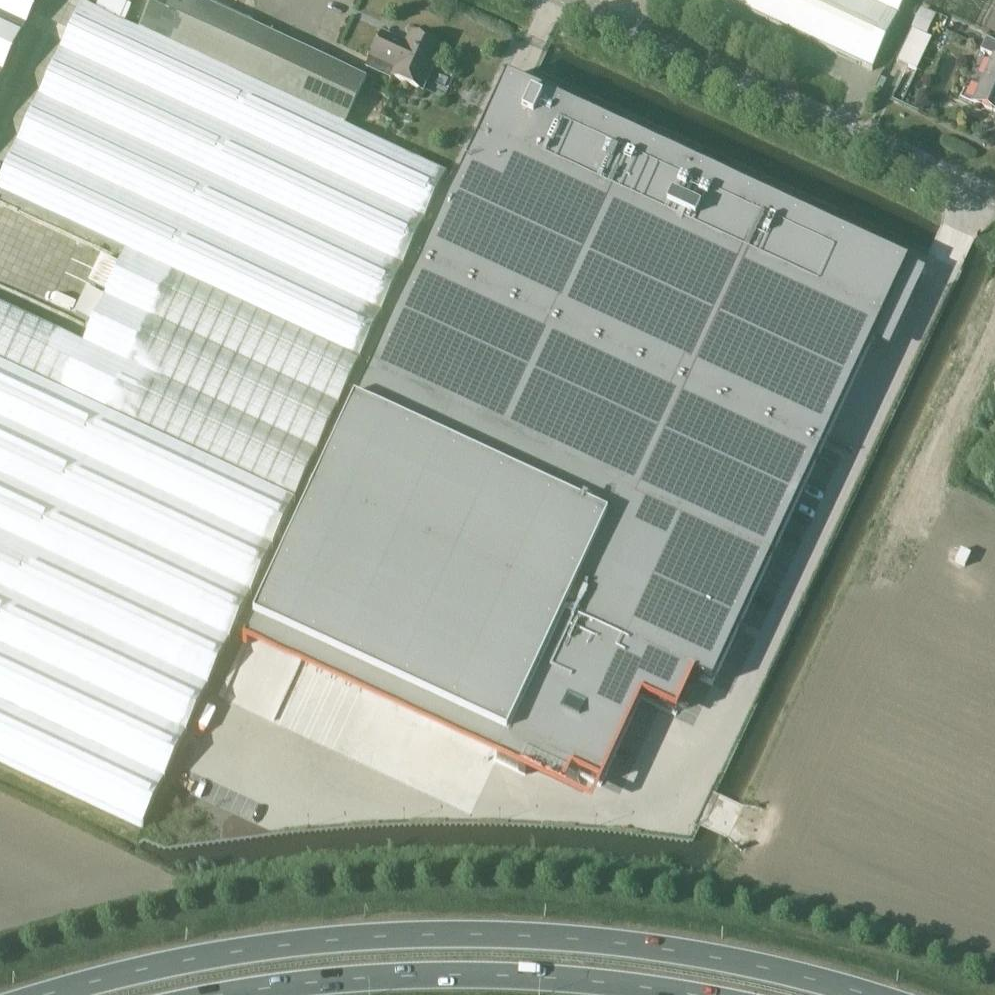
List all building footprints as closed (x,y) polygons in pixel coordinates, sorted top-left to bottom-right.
[(40,0),(0,0),(0,86),(40,0)] [(140,32),(344,127),(366,80),(326,61),(308,53),(278,39),(278,40),(265,33),(254,27),(252,22),(216,5),(208,6),(195,0),(155,0),(140,32)] [(872,72),(905,0),(719,0),(872,72)] [(142,827),(294,501),(446,174),(344,127),(140,32),(82,5),(0,181),(0,194),(111,246),(68,337),(0,306),(0,761),(142,827)] [(941,19),(921,10),(896,62),(916,71),(941,19)] [(382,35),(372,59),(396,69),(392,77),(422,91),(441,48),(412,34),(405,48),(398,45),(399,42),(382,35)] [(986,39),(981,51),(993,57),(973,102),(994,112),(994,43),(986,39)] [(458,180),(243,644),(246,646),(256,624),(307,648),(308,648),(504,740),(494,761),(495,761),(525,775),(532,760),(532,759),(536,750),(571,766),(570,770),(581,775),(580,777),(587,780),(601,787),(601,786),(641,699),(660,708),(676,716),(693,678),(712,686),(762,578),(823,448),(876,333),(907,266),(925,274),(926,273),(506,78),(459,180),(458,180)]
